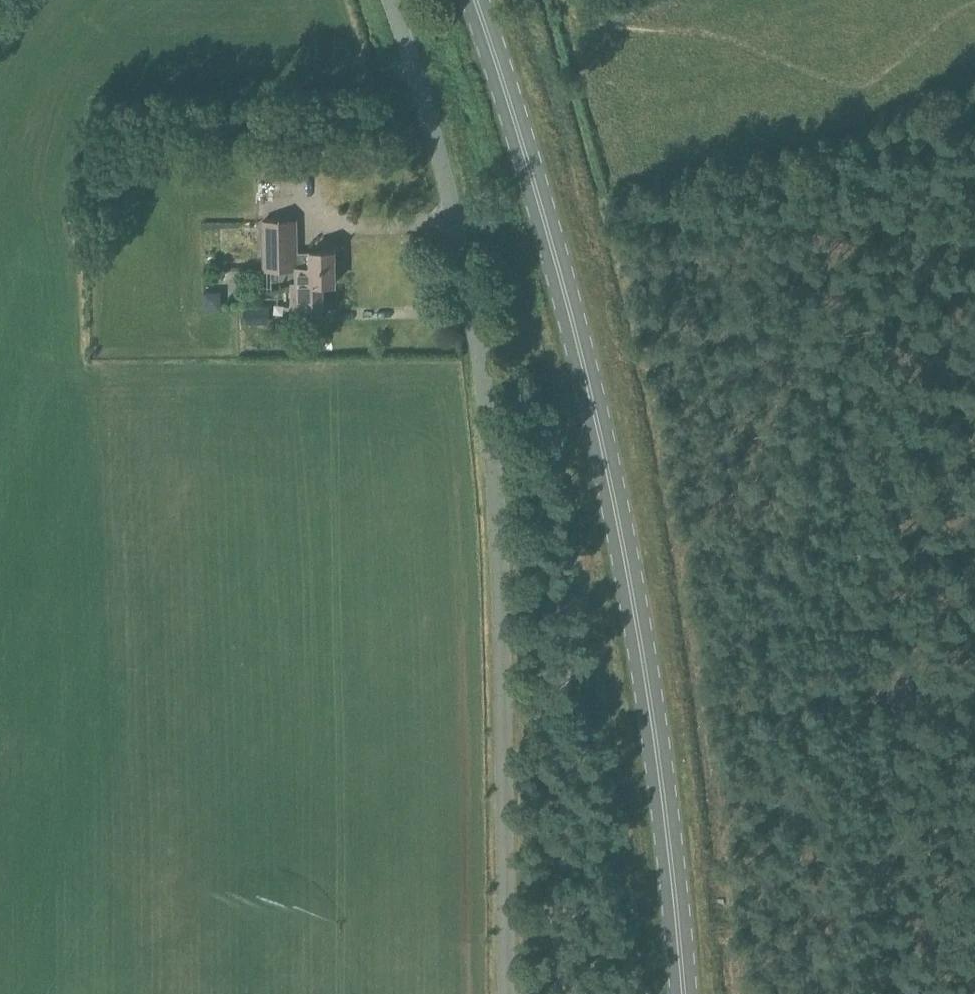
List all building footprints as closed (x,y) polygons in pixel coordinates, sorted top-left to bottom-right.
[(333,251),(310,251),(298,251),(297,218),(261,219),(262,270),(297,269),(297,283),(292,283),(293,307),(321,306),(321,284),(334,283),(333,251)] [(222,247),(222,255),(254,254),(254,245),(222,247)] [(245,322),(269,321),(270,305),(246,305),(245,322)]
